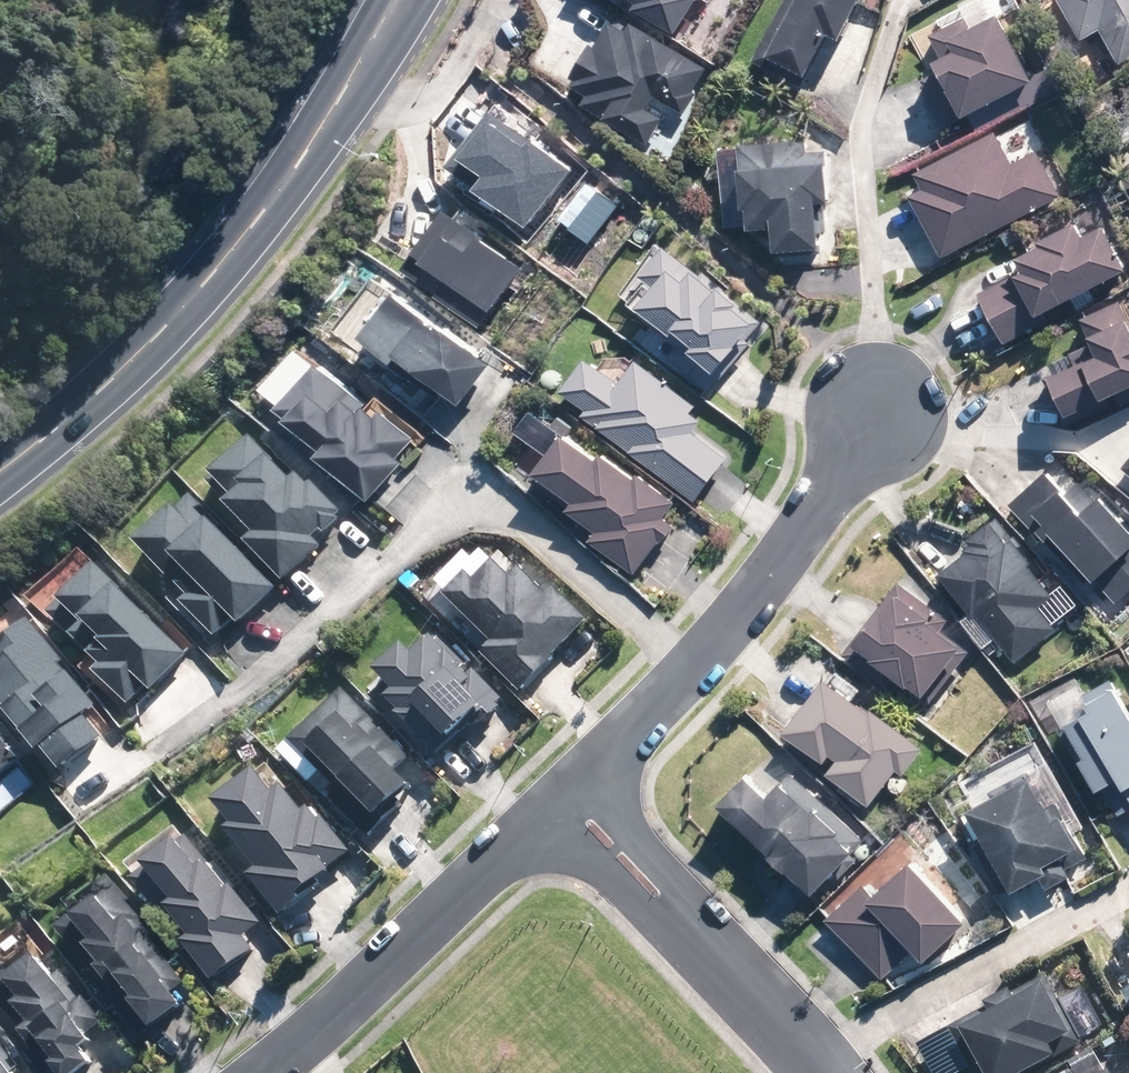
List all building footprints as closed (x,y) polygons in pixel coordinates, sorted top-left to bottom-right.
[(667,13),(676,0),(647,0),(667,13)] [(764,56),(807,77),(833,27),(842,32),(859,0),(793,0),(764,56)] [(1088,34),(1102,26),(1118,56),(1128,50),(1128,0),(1070,0),(1088,34)] [(1034,73),(1000,9),(941,40),(956,69),(932,81),(952,117),(1034,73)] [(702,74),(624,23),(579,91),(649,136),(661,118),(644,107),(655,90),(681,107),(702,74)] [(494,105),(454,156),(479,176),(476,181),(530,223),(580,161),(532,123),(526,131),(494,105)] [(936,187),(919,196),(947,249),(1060,189),(1042,157),(1016,170),(998,137),(928,174),(936,187)] [(802,146),(748,150),(753,219),(781,218),(783,244),(819,241),(816,195),(830,194),(827,154),(803,156),(802,146)] [(521,272),(450,218),(412,268),(483,322),(521,272)] [(1033,267),(983,295),(1008,338),(1128,272),(1103,228),(1087,237),(1081,226),(1027,257),(1033,267)] [(755,324),(666,252),(629,296),(718,369),(755,324)] [(490,361),(403,293),(367,338),(439,395),(447,385),(462,396),(490,361)] [(1049,378),(1067,420),(1128,394),(1128,314),(1126,307),(1092,321),(1104,348),(1062,366),(1064,371),(1049,378)] [(322,365),(285,406),(332,447),(329,455),(372,494),(403,460),(396,454),(407,442),(322,365)] [(594,367),(573,392),(696,492),(723,459),(679,423),(690,410),(638,368),(621,389),(594,367)] [(607,465),(574,438),(542,477),(645,560),(673,525),(658,512),(666,503),(612,460),(607,465)] [(257,441),(221,475),(246,502),(241,507),(269,537),(259,546),(287,577),(321,546),(313,538),(340,513),(305,476),(297,483),(257,441)] [(1128,589),(1128,530),(1088,485),(1072,499),(1055,480),(1027,505),(1090,574),(1096,569),(1121,596),(1128,589)] [(277,589),(195,498),(147,542),(199,599),(193,604),(218,631),(237,614),(242,620),(277,589)] [(1002,534),(946,576),(972,611),(980,605),(1015,652),(1054,624),(1038,603),(1048,595),(1002,534)] [(154,687),(188,653),(105,570),(73,602),(94,624),(82,636),(112,666),(104,674),(131,702),(150,683),(154,687)] [(522,679),(577,622),(525,572),(514,583),(501,570),(467,605),(504,641),(493,651),(522,679)] [(963,636),(901,591),(856,652),(890,676),(895,669),(924,689),(963,636)] [(34,624),(0,649),(0,653),(8,663),(0,669),(0,692),(44,750),(51,745),(66,764),(101,738),(84,716),(96,707),(34,624)] [(495,702),(435,642),(381,695),(441,756),(495,702)] [(909,741),(830,682),(794,731),(872,789),(909,741)] [(1074,724),(1122,809),(1128,805),(1128,705),(1124,696),(1074,724)] [(407,757),(347,697),(300,742),(353,796),(346,803),(371,827),(412,787),(394,770),(407,757)] [(14,759),(0,741),(0,770),(14,759)] [(257,874),(283,905),(350,853),(317,811),(310,817),(288,789),(280,795),(264,776),(226,805),(271,862),(257,874)] [(751,779),(732,799),(816,879),(856,838),(794,779),(774,800),(751,779)] [(1034,780),(982,807),(997,835),(983,843),(1007,888),(1073,854),(1034,780)] [(190,837),(138,878),(214,974),(250,946),(241,935),(258,922),(190,837)] [(965,915),(918,864),(879,901),(866,887),(835,916),(885,969),(916,940),(926,951),(965,915)] [(95,908),(66,930),(146,1033),(185,1003),(173,988),(184,981),(135,918),(140,914),(112,879),(88,898),(95,908)] [(51,1072),(74,1072),(91,1060),(82,1050),(100,1036),(92,1025),(100,1018),(86,1000),(77,1007),(40,959),(14,979),(0,962),(0,996),(41,1047),(35,1052),(51,1072)] [(957,1028),(977,1065),(985,1061),(992,1072),(1017,1072),(1054,1053),(1049,1044),(1070,1033),(1043,983),(957,1028)]
